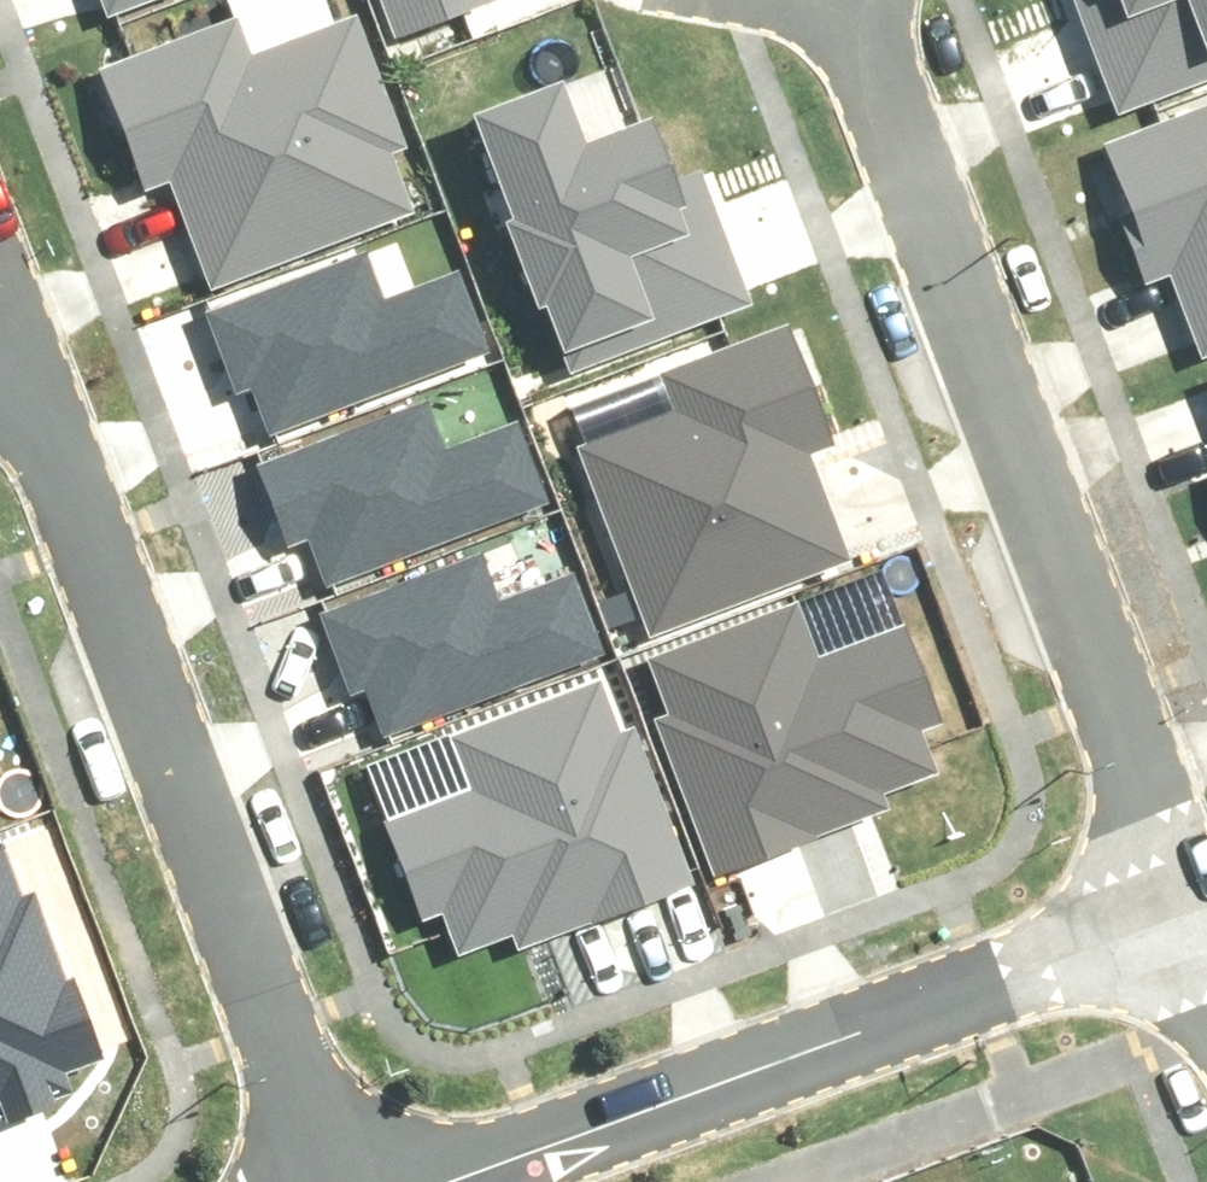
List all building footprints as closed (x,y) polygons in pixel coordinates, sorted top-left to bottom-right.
[(108,13),(142,0),(103,0),(108,13)] [(103,68),(149,187),(172,178),(213,283),(417,205),(397,153),(411,148),(357,7),(260,43),(248,13),(103,68)] [(207,316),(237,391),(249,386),(270,436),(487,349),(455,270),(383,299),(364,253),(207,316)] [(265,468),(296,543),(308,538),(328,588),(545,501),(513,422),(441,451),(423,405),(265,468)] [(323,618),(353,692),(365,687),(386,738),(602,650),(570,572),(499,601),(480,554),(323,618)] [(918,728),(937,721),(900,629),(815,663),(791,604),(647,661),(669,715),(656,720),(719,878),(891,809),(883,789),(935,769),(918,728)] [(392,826),(427,919),(446,912),(462,953),(514,933),(521,953),(694,888),(633,729),(621,734),(600,680),(455,735),(478,794),(392,826)]
